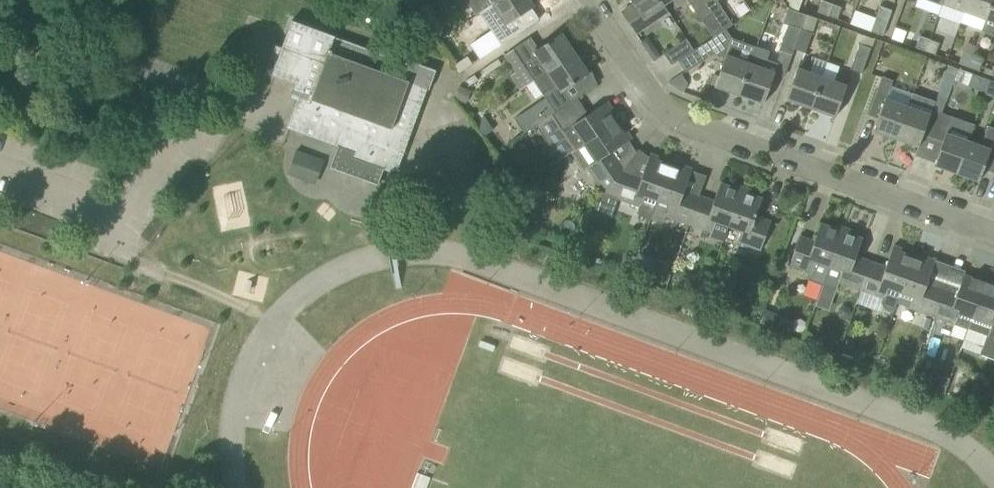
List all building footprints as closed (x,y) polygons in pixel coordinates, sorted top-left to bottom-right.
[(408,11),(415,6),(420,3),(424,0),(404,0),(402,1),(408,11)] [(500,0),(471,0),(480,13),(493,4),(493,5),(500,0)] [(488,26),(501,45),(518,33),(539,19),(532,8),(534,6),(530,0),(500,0),(493,5),(493,4),(480,13),(488,26)] [(648,26),(668,12),(664,5),(660,0),(631,0),(634,4),(621,12),(636,34),(648,26)] [(942,3),(964,11),(968,0),(943,0),(942,3)] [(964,11),(985,19),(992,0),(968,0),(964,11)] [(985,19),(982,29),(993,33),(993,0),(992,0),(985,19)] [(827,17),(831,4),(821,1),(817,13),(827,17)] [(841,8),(831,4),(827,17),(837,20),(841,8)] [(429,6),(417,14),(425,26),(437,18),(429,6)] [(721,7),(711,13),(722,31),(733,24),(721,7)] [(880,7),(871,32),(883,37),(892,11),(880,7)] [(790,8),(785,21),(812,31),(817,17),(790,8)] [(722,31),(711,13),(702,19),(706,26),(701,30),(708,41),(722,31)] [(292,19),(288,29),(272,75),(302,86),(316,91),(336,35),(292,19)] [(794,50),(801,30),(789,25),(780,51),(792,55),(794,50)] [(801,30),(794,50),(804,54),(811,33),(801,30)] [(511,76),(521,90),(533,81),(534,82),(576,54),(562,33),(538,48),(531,37),(505,54),(517,72),(511,76)] [(331,144),(344,110),(391,127),(406,84),(400,82),(401,79),(407,62),(405,62),(336,35),(316,91),(302,86),(287,128),(331,144)] [(919,36),(915,48),(925,52),(929,40),(919,36)] [(732,38),(725,57),(721,67),(715,86),(739,95),(751,62),(757,47),(732,38)] [(686,39),(664,53),(671,65),(678,61),(694,50),(686,39)] [(929,40),(925,52),(935,55),(940,43),(929,40)] [(694,50),(678,61),(686,72),(714,53),(707,41),(694,50)] [(861,73),(870,49),(859,45),(850,69),(861,73)] [(465,76),(479,67),(477,63),(487,56),(481,46),(456,62),(465,76)] [(959,64),(969,68),(973,55),(963,52),(959,64)] [(589,74),(576,54),(534,82),(542,95),(543,94),(556,113),(574,101),(566,89),(589,74)] [(973,55),(969,68),(979,71),(984,59),(973,55)] [(399,169),(405,152),(427,89),(429,90),(436,70),(406,59),(405,62),(407,62),(401,79),(408,81),(406,84),(391,127),(344,110),(331,144),(347,150),(351,158),(391,172),(399,169)] [(800,60),(786,99),(810,108),(822,77),(810,73),(813,65),(800,60)] [(751,62),(739,95),(764,104),(776,71),(751,62)] [(945,77),(954,81),(958,70),(949,67),(945,77)] [(958,70),(954,81),(953,83),(969,89),(974,76),(958,70)] [(822,77),(810,108),(835,117),(849,78),(837,74),(834,82),(822,77)] [(874,130),(897,139),(909,106),(886,98),(893,81),(882,77),(869,115),(878,119),(874,130)] [(985,94),(993,98),(993,82),(989,80),(984,94),(985,94)] [(574,101),(556,113),(552,116),(575,150),(585,144),(617,123),(604,104),(588,114),(577,98),(574,101)] [(931,114),(909,106),(897,139),(919,147),(923,135),(933,139),(942,113),(932,109),(931,114)] [(934,165),(957,173),(968,141),(947,133),(953,117),(942,113),(933,139),(942,142),(934,165)] [(541,123),(515,141),(523,154),(550,136),(541,123)] [(629,141),(617,123),(585,144),(575,150),(572,152),(580,163),(583,161),(605,195),(624,169),(613,151),(629,141)] [(993,173),(993,128),(988,125),(980,146),(968,141),(957,173),(979,181),(984,169),(993,173)] [(314,183),(324,158),(296,147),(287,172),(314,183)] [(651,220),(654,212),(671,165),(649,157),(643,175),(624,169),(605,195),(639,207),(638,211),(640,215),(651,220)] [(691,172),(671,165),(654,212),(689,225),(699,196),(684,190),(691,172)] [(716,222),(729,227),(742,190),(721,183),(714,201),(699,196),(689,225),(712,233),(716,222)] [(762,198),(742,190),(729,227),(741,231),(737,242),(761,251),(771,221),(756,216),(762,198)] [(808,279),(823,285),(842,231),(821,223),(814,241),(800,236),(790,265),(811,272),(808,279)] [(863,238),(842,231),(823,285),(836,290),(839,282),(861,291),(871,262),(856,256),(863,238)] [(896,302),(901,293),(914,256),(892,249),(886,267),(871,262),(861,291),(882,298),(881,302),(883,307),(893,311),(896,302)] [(648,277),(655,259),(639,253),(632,272),(648,277)] [(934,264),(914,256),(901,293),(896,302),(933,316),(943,287),(928,282),(934,264)] [(933,316),(968,329),(985,282),(964,274),(957,292),(943,287),(933,316)] [(985,282),(968,329),(987,336),(980,354),(993,359),(993,285),(985,282)]
